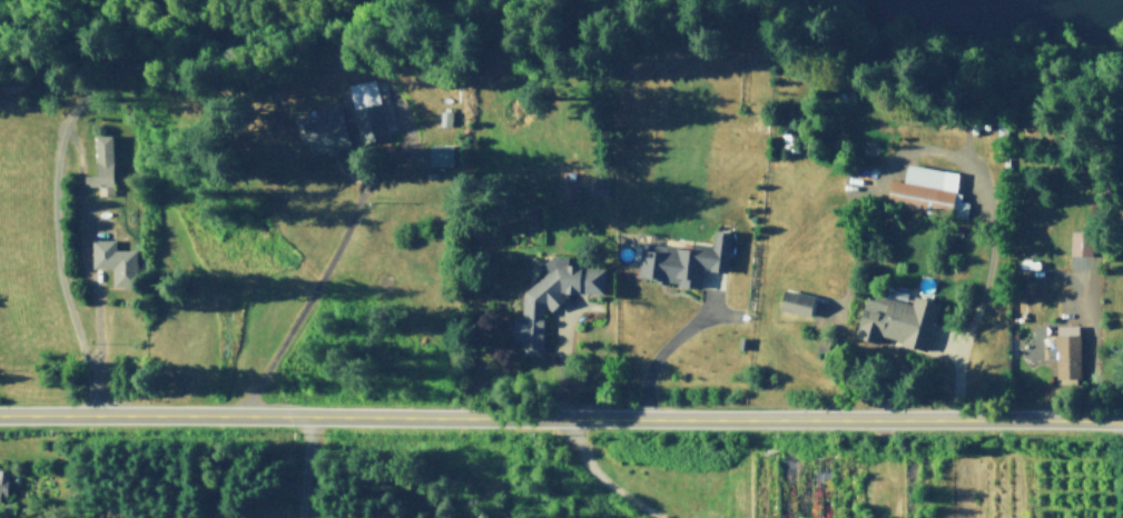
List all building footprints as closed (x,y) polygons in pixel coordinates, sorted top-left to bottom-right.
[(350,83),(362,141),(390,135),(378,78),(350,83)] [(324,108),(325,115),(306,118),(312,153),(351,146),(344,104),(324,108)] [(97,133),(98,173),(86,174),(86,185),(116,184),(115,133),(97,133)] [(431,163),(455,163),(454,143),(430,143),(431,163)] [(962,172),(909,162),(905,180),(893,178),(888,203),(965,217),(968,201),(957,198),(962,172)] [(594,194),(608,193),(607,175),(593,176),(594,194)] [(563,200),(579,200),(580,183),(564,183),(563,200)] [(643,241),(639,277),(703,284),(705,267),(729,270),(733,230),(716,228),(714,243),(699,241),(698,247),(643,241)] [(1094,230),(1074,230),(1073,253),(1093,254),(1094,230)] [(116,248),(116,238),(93,239),(93,266),(113,266),(114,284),(136,284),(136,247),(116,248)] [(604,293),(606,266),(567,264),(568,255),(547,254),(545,281),(525,280),(523,315),(516,315),(514,339),(524,339),(523,354),(543,355),(546,305),(563,306),(564,290),(604,293)] [(1034,296),(1034,279),(1025,279),(1025,296),(1034,296)] [(817,295),(786,287),(781,307),(812,315),(817,295)] [(929,348),(940,300),(915,294),(912,302),(888,296),(887,301),(865,296),(856,336),(880,342),(881,337),(929,348)] [(1080,376),(1080,324),(1056,324),(1056,377),(1080,376)] [(6,501),(8,471),(0,470),(0,501),(6,501)]
